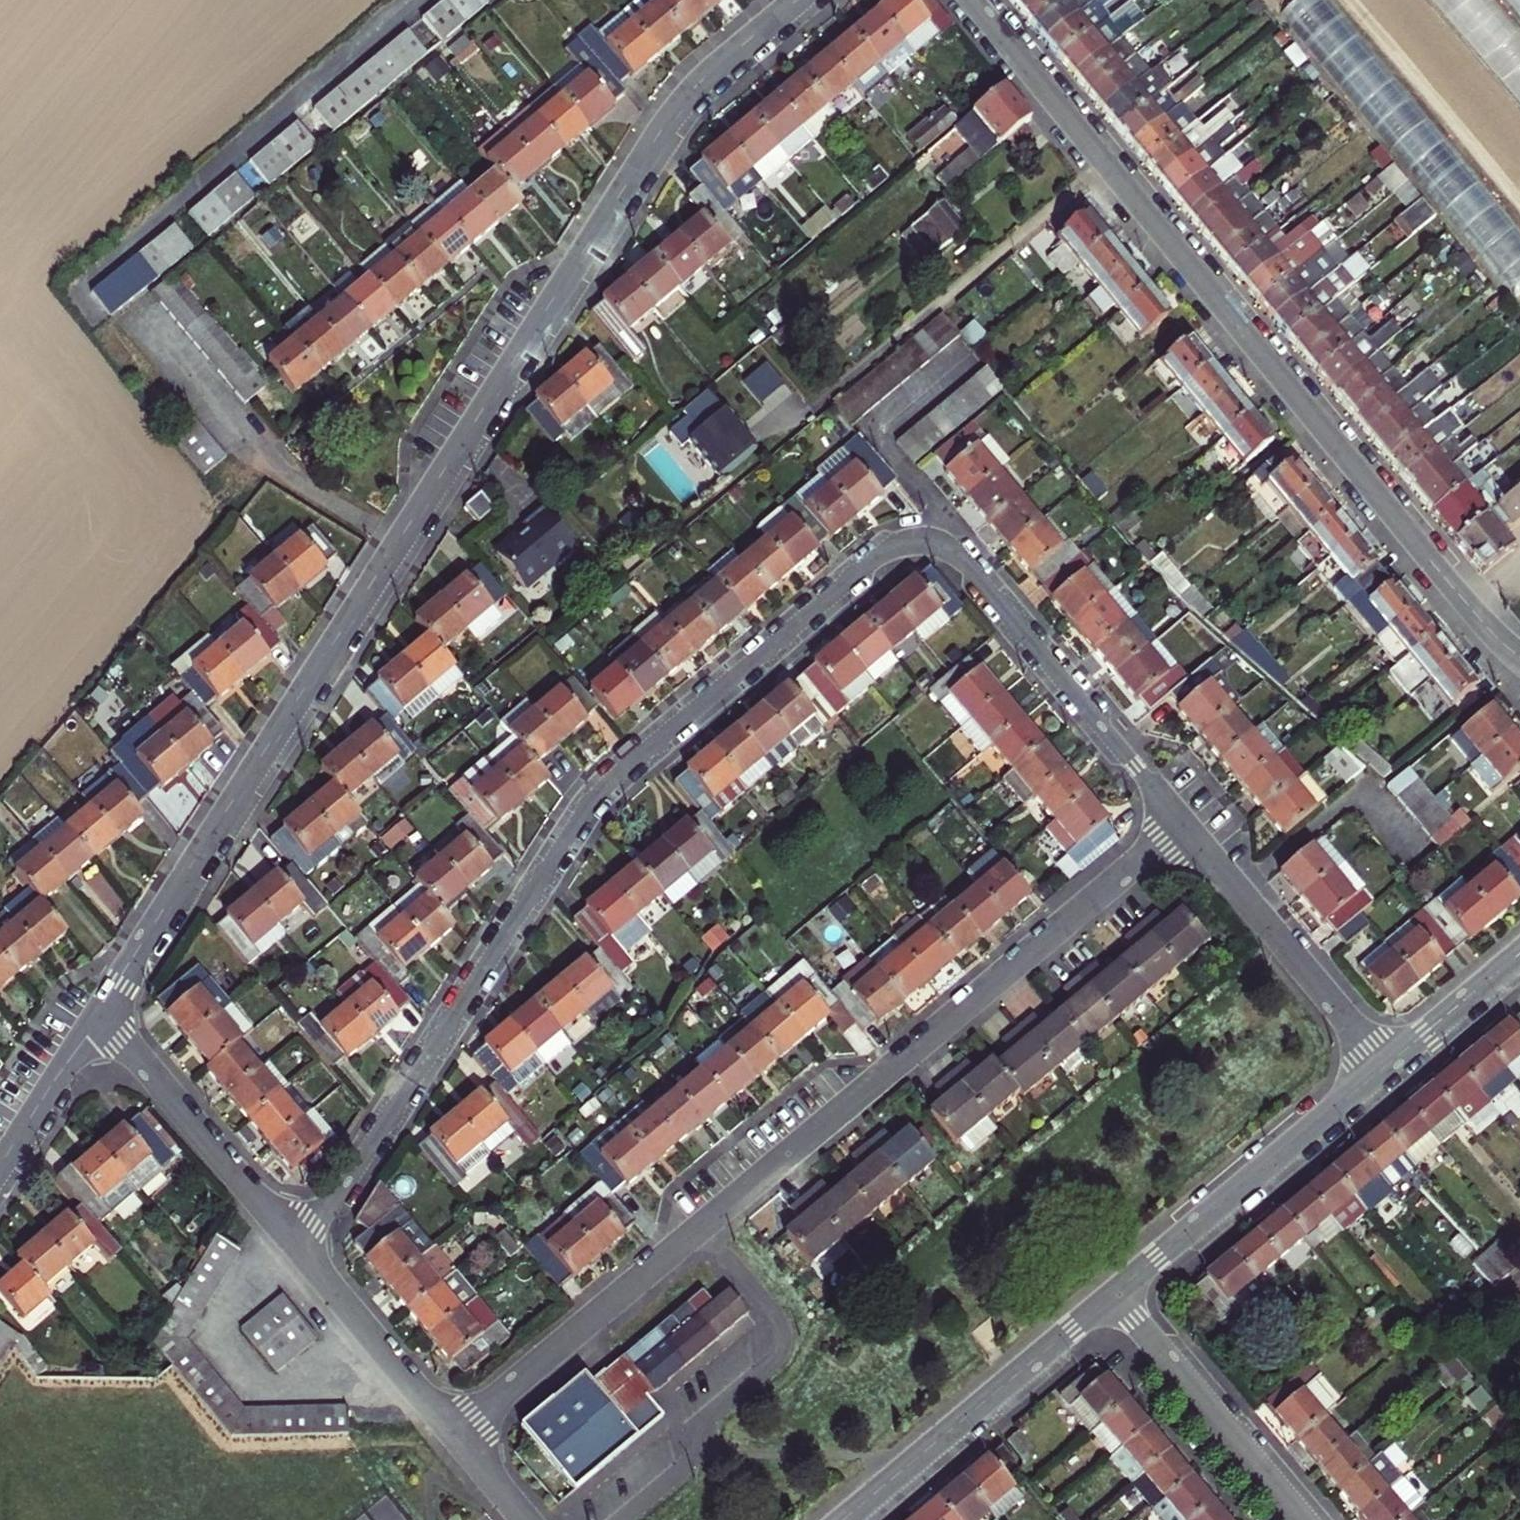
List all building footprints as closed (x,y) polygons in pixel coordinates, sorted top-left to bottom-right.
[(484,0),(448,0),(446,1),(465,25),(487,8),(489,6),(484,0)] [(657,56),(682,35),(657,4),(653,0),(639,0),(622,14),(657,56)] [(682,35),(707,13),(696,0),(661,0),(657,4),(682,35)] [(707,13),(724,0),(696,0),(707,13)] [(954,27),(931,0),(915,0),(912,2),(910,0),(892,0),(877,13),(913,55),(938,34),(941,38),(954,27)] [(1017,8),(1032,26),(1063,0),(1027,0),(1017,8)] [(1032,26),(1046,43),(1098,0),(1063,0),(1032,26)] [(1110,19),(1102,9),(1113,0),(1098,0),(1046,43),(1060,60),(1110,19)] [(1353,42),(1326,0),(1295,0),(1285,7),(1321,62),(1353,42)] [(1463,16),(1459,20),(1519,95),(1519,29),(1496,0),(1451,0),(1463,16)] [(1519,10),(1519,0),(1511,0),(1519,10)] [(465,25),(446,1),(423,21),(442,44),(465,25)] [(1121,40),(1145,20),(1131,3),(1110,19),(1060,60),(1074,78),(1121,40)] [(913,55),(877,13),(852,34),(888,77),(913,55)] [(577,37),(578,39),(617,86),(630,76),(631,78),(657,56),(622,14),(598,35),(590,26),(577,37)] [(427,57),(407,33),(396,43),(415,67),(427,57)] [(1273,39),(1281,49),(1288,43),(1280,33),(1273,39)] [(888,77),(852,34),(827,55),(853,86),(863,98),(888,77)] [(455,59),(471,47),(464,38),(448,50),(455,59)] [(562,98),(588,129),(614,107),(613,105),(625,95),(617,86),(578,39),(565,49),(580,66),(554,88),(562,98)] [(1135,57),(1121,40),(1074,78),(1088,95),(1130,62),(1134,58),(1135,57)] [(415,67),(396,43),(384,53),(404,76),(410,71),(415,67)] [(1293,69),(1303,62),(1294,49),(1284,57),(1293,69)] [(404,76),(384,53),(372,62),(392,86),(404,76)] [(827,107),(853,86),(827,55),(802,76),(827,107)] [(1149,75),(1135,57),(1134,58),(1130,62),(1088,95),(1103,113),(1149,75)] [(392,86),(372,62),(361,72),(381,96),(384,92),(392,86)] [(1313,84),(1320,78),(1310,66),(1303,72),(1313,84)] [(1164,91),(1172,86),(1157,68),(1149,75),(1103,113),(1117,130),(1164,91)] [(381,96),(361,72),(350,82),(369,105),(381,96)] [(776,97),(812,140),(813,140),(838,119),(827,107),(802,76),(776,97)] [(1199,79),(1172,101),(1164,91),(1117,130),(1131,148),(1181,106),(1205,87),(1199,79)] [(369,105),(350,82),(337,92),(357,116),(359,114),(369,105)] [(1322,102),(1329,96),(1319,84),(1312,89),(1322,102)] [(1514,301),(1519,296),(1519,229),(1464,157),(1451,166),(1438,148),(1437,149),(1419,125),(1422,123),(1391,84),(1382,91),(1386,97),(1365,112),(1378,129),(1397,114),(1406,126),(1397,133),(1408,148),(1399,154),(1514,301)] [(1006,140),(1024,125),(1031,119),(1004,87),(954,129),(970,149),(944,171),(946,173),(954,183),(1006,140)] [(357,116),(337,92),(326,101),(346,124),(357,116)] [(751,118),(787,161),(812,140),(776,97),(751,118)] [(537,119),(563,149),(588,129),(562,98),(537,119)] [(346,124),(326,101),(315,110),(334,134),(346,124)] [(1146,165),(1196,124),(1181,106),(1131,148),(1146,165)] [(334,134),(315,110),(314,111),(334,135),(334,134)] [(504,131),(538,171),(563,149),(537,119),(530,110),(504,131)] [(929,125),(938,136),(955,122),(946,111),(929,125)] [(1225,112),(1202,131),(1196,124),(1146,165),(1160,183),(1211,140),(1228,126),(1233,122),(1225,112)] [(726,139),(762,182),(787,161),(751,118),(726,139)] [(925,121),(908,135),(920,151),(938,136),(929,125),(925,121)] [(363,122),(351,133),(358,141),(370,131),(363,122)] [(317,149),(297,125),(285,135),(305,159),(308,155),(317,149)] [(1006,140),(1016,152),(1034,137),(1024,125),(1006,140)] [(1219,150),(1235,136),(1228,126),(1211,140),(1160,183),(1174,200),(1225,157),(1219,150)] [(496,173),(512,192),(538,171),(504,131),(479,153),(496,173)] [(305,159),(285,135),(272,146),(292,169),(305,159)] [(762,182),(726,139),(700,161),(702,163),(689,173),(701,188),(723,214),(762,182)] [(292,169),(272,146),(249,165),(269,189),(292,169)] [(334,146),(319,159),(328,169),(343,156),(334,146)] [(1232,166),(1237,162),(1230,154),(1225,157),(1232,166)] [(1174,200),(1189,217),(1244,171),(1237,162),(1232,166),(1225,157),(1174,200)] [(1250,182),(1263,171),(1255,162),(1244,171),(1189,217),(1203,235),(1249,196),(1257,190),(1250,182)] [(1395,192),(1407,183),(1393,165),(1378,177),(1393,194),(1395,192)] [(861,182),(870,193),(887,178),(879,167),(861,182)] [(496,173),(470,195),(496,225),(521,204),(512,192),(496,173)] [(941,178),(948,188),(954,183),(946,173),(941,178)] [(253,201),(234,178),(210,197),(230,221),(233,218),(253,201)] [(1409,210),(1421,200),(1407,183),(1395,192),(1409,210)] [(435,205),(471,247),(496,225),(470,195),(461,184),(435,205)] [(723,214),(701,188),(688,199),(703,216),(678,237),(703,268),(742,236),(723,214)] [(1288,208),(1298,200),(1291,191),(1281,199),(1288,208)] [(833,208),(841,217),(855,206),(846,196),(833,208)] [(1203,235),(1217,252),(1263,214),(1249,196),(1203,235)] [(230,221),(210,197),(187,216),(207,240),(230,221)] [(965,230),(943,203),(927,215),(949,243),(965,230)] [(410,225),(445,268),(471,247),(435,205),(410,225)] [(836,222),(825,209),(801,229),(812,242),(836,222)] [(1278,232),(1263,214),(1217,252),(1231,269),(1276,233),(1278,232)] [(927,215),(902,236),(923,263),(949,243),(927,215)] [(1086,215),(1057,237),(1078,264),(1107,241),(1086,215)] [(1408,240),(1415,234),(1401,216),(1393,223),(1408,240)] [(1310,220),(1283,242),(1276,233),(1231,269),(1245,287),(1316,228),(1310,220)] [(1323,252),(1336,241),(1321,224),(1316,228),(1245,287),(1260,305),(1323,252)] [(385,247),(420,289),(445,268),(410,225),(385,247)] [(168,272),(192,252),(173,229),(149,249),(168,272)] [(652,259),(678,289),(703,268),(678,237),(652,259)] [(1078,264),(1099,289),(1127,266),(1107,241),(1078,264)] [(369,279),(395,310),(420,289),(385,247),(360,268),(369,279)] [(168,272),(149,249),(137,258),(157,281),(168,272)] [(1274,322),(1337,269),(1323,252),(1260,305),(1274,322)] [(1462,280),(1476,269),(1462,252),(1449,264),(1462,280)] [(1334,301),(1368,273),(1354,255),(1337,269),(1274,322),(1288,340),(1334,301)] [(653,310),(662,321),(687,300),(678,289),(652,259),(627,280),(653,310)] [(1099,289),(1087,299),(1102,316),(1113,307),(1119,314),(1148,291),(1127,266),(1099,289)] [(1470,294),(1482,285),(1473,274),(1461,283),(1470,294)] [(181,286),(173,276),(152,294),(160,304),(181,286)] [(344,300),(370,331),(395,310),(369,279),(344,300)] [(603,303),(590,313),(631,362),(644,351),(628,332),(653,310),(627,280),(601,301),(603,303)] [(181,286),(160,304),(168,314),(190,296),(181,286)] [(1148,291),(1119,314),(1141,340),(1169,317),(1148,291)] [(190,296),(168,314),(177,323),(198,306),(190,296)] [(1493,314),(1506,303),(1500,296),(1488,306),(1493,314)] [(319,321),(344,352),(370,331),(344,300),(319,321)] [(1348,318),(1334,301),(1288,340),(1303,357),(1348,318)] [(198,306),(177,323),(185,333),(206,315),(198,306)] [(294,342),(319,373),(344,352),(319,321),(309,309),(283,330),(294,342)] [(802,313),(772,338),(781,348),(810,323),(802,313)] [(206,315),(185,333),(193,343),(214,325),(206,315)] [(931,324),(949,345),(959,336),(942,316),(931,324)] [(1317,374),(1358,339),(1363,335),(1348,318),(1303,357),(1317,374)] [(1376,353),(1400,332),(1392,322),(1368,341),(1363,335),(1358,339),(1317,374),(1331,392),(1376,353)] [(922,332),(939,353),(949,345),(931,324),(922,332)] [(214,325),(193,343),(202,353),(222,335),(214,325)] [(912,340),(930,361),(939,353),(922,332),(912,340)] [(222,335),(202,353),(210,363),(231,345),(222,335)] [(902,348),(920,370),(930,361),(912,340),(902,348)] [(1181,389),(1210,366),(1189,340),(1160,363),(1162,365),(1153,372),(1167,389),(1176,382),(1181,389)] [(294,342),(268,364),(293,394),(319,373),(294,342)] [(231,345),(210,363),(218,373),(239,355),(231,345)] [(560,378),(594,419),(620,397),(620,398),(632,388),(598,348),(587,358),(586,356),(560,378)] [(892,357),(910,378),(920,370),(902,348),(892,357)] [(1391,370),(1376,353),(1331,392),(1346,409),(1376,383),(1391,370)] [(239,355),(218,373),(226,382),(247,365),(239,355)] [(882,365),(900,386),(910,378),(892,357),(882,365)] [(247,365),(226,382),(234,392),(255,374),(247,365)] [(872,373),(890,394),(900,386),(882,365),(872,373)] [(1202,415),(1231,391),(1210,366),(1181,389),(1167,402),(1187,427),(1202,415)] [(976,377),(993,398),(1003,389),(986,368),(976,377)] [(1406,387),(1391,370),(1376,383),(1346,409),(1360,426),(1406,387)] [(1421,406),(1442,388),(1427,370),(1360,426),(1374,444),(1405,419),(1416,410),(1421,406)] [(863,381),(880,403),(890,394),(872,373),(863,381)] [(235,393),(245,404),(266,387),(256,375),(235,393)] [(966,385),(984,406),(993,398),(976,377),(966,385)] [(595,421),(594,419),(560,378),(534,400),(536,403),(524,414),(551,446),(564,435),(570,441),(595,421)] [(956,393),(974,414),(984,406),(966,385),(956,393)] [(1231,391),(1202,415),(1223,440),(1251,417),(1231,391)] [(681,447),(690,440),(718,475),(753,446),(708,392),(683,413),(687,417),(669,432),(681,447)] [(946,401),(964,422),(974,414),(956,393),(946,401)] [(936,410),(954,431),(964,422),(946,401),(936,410)] [(1451,440),(1462,431),(1453,420),(1464,411),(1459,404),(1435,424),(1434,425),(1388,461),(1402,479),(1451,440)] [(1435,424),(1421,406),(1416,410),(1405,419),(1374,444),(1388,461),(1434,425),(1435,424)] [(926,418),(944,439),(954,431),(936,410),(926,418)] [(976,427),(989,417),(985,413),(973,424),(976,427)] [(1210,450),(1232,476),(1272,443),(1251,417),(1223,440),(1210,450)] [(917,426),(934,447),(944,439),(926,418),(917,426)] [(192,419),(171,437),(179,447),(201,429),(192,419)] [(973,424),(934,456),(947,471),(945,473),(967,498),(998,473),(1009,463),(988,437),(986,439),(976,427),(973,424)] [(907,434),(924,455),(934,447),(917,426),(907,434)] [(1491,449),(1507,436),(1502,428),(1485,442),(1491,449)] [(201,429),(179,447),(187,456),(209,439),(201,429)] [(907,434),(897,443),(914,464),(924,455),(907,434)] [(896,482),(859,437),(817,472),(820,476),(856,518),(882,497),(880,495),(896,482)] [(209,439),(187,456),(196,466),(217,449),(209,439)] [(1469,441),(1459,450),(1451,440),(1402,479),(1417,497),(1458,462),(1470,453),(1475,449),(1469,441)] [(1491,450),(1491,449),(1485,442),(1484,441),(1475,449),(1470,453),(1477,461),(1491,450)] [(204,476),(225,459),(217,449),(196,466),(204,476)] [(1458,462),(1465,471),(1477,461),(1470,453),(1458,462)] [(1285,468),(1278,458),(1243,486),(1252,497),(1256,494),(1276,519),(1314,488),(1292,462),(1285,468)] [(1472,480),(1465,471),(1458,462),(1417,497),(1431,514),(1472,480)] [(998,473),(967,498),(988,523),(1019,498),(998,473)] [(1083,482),(1085,485),(1097,500),(1106,492),(1091,475),(1083,482)] [(1499,495),(1495,499),(1484,485),(1488,482),(1484,477),(1479,475),(1472,480),(1431,514),(1455,543),(1519,491),(1513,484),(1499,495)] [(856,518),(820,476),(782,509),(816,549),(829,539),(830,540),(856,518)] [(1495,499),(1499,495),(1488,482),(1484,485),(1495,499)] [(1314,488),(1276,519),(1296,545),(1334,514),(1314,488)] [(1519,515),(1519,490),(1519,491),(1455,543),(1482,576),(1513,549),(1504,538),(1499,533),(1511,523),(1519,515)] [(480,494),(464,507),(478,523),(494,510),(480,494)] [(1019,498),(988,523),(1009,548),(1040,523),(1019,498)] [(1126,505),(1112,517),(1118,525),(1132,513),(1126,505)] [(576,547),(543,509),(523,526),(528,532),(519,540),(518,538),(497,555),(526,589),(576,547)] [(766,541),(792,572),(817,551),(816,549),(782,509),(756,530),(766,541)] [(1139,522),(1132,513),(1118,525),(1125,533),(1139,522)] [(1334,514),(1296,545),(1317,570),(1329,560),(1355,539),(1334,514)] [(1040,523),(1009,548),(1031,574),(1032,573),(1043,586),(1081,554),(1070,542),(1069,542),(1048,517),(1040,523)] [(1111,518),(1124,534),(1125,533),(1118,525),(1112,517),(1111,518)] [(1504,538),(1515,528),(1511,523),(1499,533),(1504,538)] [(325,568),(338,557),(314,528),(275,560),(301,590),(327,569),(325,568)] [(1329,560),(1359,595),(1383,576),(1375,566),(1376,565),(1355,539),(1329,560)] [(741,563),(767,593),(792,572),(766,541),(741,563)] [(1149,562),(1156,556),(1143,542),(1137,547),(1149,562)] [(1053,598),(1052,600),(1074,625),(1114,591),(1093,565),(1095,563),(1085,550),(1081,554),(1043,586),(1053,598)] [(716,584),(742,614),(767,593),(741,563),(732,552),(707,573),(716,584)] [(286,625),(275,612),(301,590),(275,560),(237,592),(249,607),(273,636),(286,625)] [(1179,598),(1191,588),(1170,565),(1158,575),(1179,598)] [(923,641),(963,609),(930,568),(916,580),(916,579),(890,601),(915,631),(923,641)] [(1374,643),(1413,611),(1392,585),(1391,586),(1383,576),(1359,595),(1345,607),(1374,643)] [(466,630),(475,641),(501,619),(466,577),(441,599),(466,630)] [(691,605),(716,636),(742,614),(716,584),(691,605)] [(604,604),(610,611),(631,593),(625,587),(604,604)] [(1191,588),(1179,598),(1201,618),(1211,609),(1193,587),(1191,588)] [(1114,591),(1074,625),(1094,651),(1136,616),(1114,591)] [(1163,605),(1178,621),(1186,613),(1171,597),(1163,605)] [(429,637),(440,652),(466,630),(441,599),(415,621),(429,637)] [(890,653),(915,631),(890,601),(865,621),(890,653)] [(594,612),(602,621),(611,613),(610,611),(604,604),(594,612)] [(665,626),(691,657),(716,636),(691,605),(665,626)] [(281,646),(273,636),(249,607),(211,640),(244,679),(270,658),(269,656),(281,646)] [(1413,611),(1374,643),(1394,668),(1434,636),(1413,611)] [(632,637),(666,678),(691,657),(665,626),(655,615),(630,636),(632,637)] [(1136,616),(1094,651),(1115,676),(1155,642),(1157,641),(1136,616)] [(840,643),(873,683),(898,663),(890,653),(865,621),(840,643)] [(1394,668),(1390,672),(1410,697),(1429,682),(1454,661),(1434,636),(1394,668)] [(170,669),(193,696),(204,709),(217,699),(218,701),(244,679),(211,640),(209,637),(170,669)] [(440,652),(429,637),(403,659),(429,690),(437,700),(463,678),(440,652)] [(632,637),(607,659),(615,669),(641,699),(666,678),(632,637)] [(1137,701),(1139,700),(1149,713),(1169,696),(1189,680),(1178,667),(1177,668),(1155,642),(1115,676),(1137,701)] [(835,716),(873,683),(840,643),(813,664),(815,666),(802,676),(835,716)] [(1259,645),(1245,656),(1264,673),(1274,664),(1259,645)] [(386,717),(390,722),(429,690),(403,659),(377,681),(378,682),(365,693),(386,717)] [(969,660),(930,692),(962,731),(1002,697),(980,670),(978,671),(969,660)] [(1454,661),(1429,682),(1450,708),(1475,688),(1454,661)] [(1180,709),(1178,710),(1200,736),(1230,710),(1240,702),(1219,676),(1221,674),(1210,662),(1189,680),(1169,696),(1180,709)] [(1274,664),(1264,673),(1280,687),(1288,681),(1274,664)] [(641,699),(615,669),(590,690),(616,721),(641,699)] [(836,717),(835,716),(802,676),(790,687),(789,685),(763,707),(797,749),(836,717)] [(535,712),(561,743),(586,721),(585,719),(598,709),(573,680),(535,712)] [(154,728),(187,768),(213,746),(212,744),(224,734),(204,709),(193,696),(154,728)] [(1002,697),(962,731),(983,756),(992,748),(1023,722),(1002,697)] [(1323,726),(1332,718),(1307,697),(1299,704),(1323,726)] [(512,737),(535,764),(561,743),(535,712),(526,701),(500,723),(512,737)] [(772,769),(797,749),(763,707),(738,728),(772,769)] [(1491,707),(1451,740),(1473,766),(1512,733),(1491,707)] [(1221,761),(1251,735),(1230,710),(1200,736),(1221,761)] [(372,779),(378,786),(403,765),(402,764),(415,752),(390,722),(386,717),(373,727),(372,726),(346,748),(372,779)] [(992,748),(1013,773),(1044,747),(1023,722),(992,748)] [(1242,786),(1282,752),(1261,727),(1251,735),(1221,761),(1242,786)] [(161,789),(187,768),(154,728),(128,749),(123,743),(111,753),(121,766),(147,798),(160,788),(161,789)] [(738,728),(712,749),(747,790),(772,769),(738,728)] [(1493,793),(1519,770),(1519,742),(1512,733),(1473,766),(1471,767),(1493,793)] [(486,759),(523,802),(549,781),(535,764),(512,737),(486,759)] [(1349,749),(1384,780),(1392,772),(1356,741),(1349,749)] [(1004,781),(1025,806),(1034,798),(1065,773),(1044,747),(1013,773),(1004,781)] [(334,785),(346,800),(372,779),(346,748),(321,769),(334,785)] [(1338,748),(1324,760),(1345,786),(1364,771),(1338,748)] [(747,790),(712,749),(686,770),(688,772),(675,783),(701,813),(708,822),(747,790)] [(1263,811),(1303,777),(1282,752),(1242,786),(1263,811)] [(448,791),(469,816),(483,833),(496,823),(497,824),(523,802),(486,759),(448,791)] [(147,798),(121,766),(82,798),(91,809),(117,840),(143,819),(134,809),(147,798)] [(1409,770),(1388,787),(1398,799),(1419,781),(1409,770)] [(1034,798),(1055,823),(1086,798),(1065,773),(1034,798)] [(1263,811),(1284,837),(1327,801),(1305,776),(1303,777),(1263,811)] [(1419,781),(1398,799),(1406,809),(1427,792),(1419,781)] [(308,807),(341,846),(367,824),(346,800),(334,785),(308,807)] [(1427,792),(1406,809),(1414,819),(1436,801),(1433,799),(1427,792)] [(1055,823),(1047,831),(1067,856),(1076,868),(1115,836),(1105,824),(1106,823),(1086,798),(1055,823)] [(1436,801),(1414,819),(1422,829),(1444,811),(1436,801)] [(291,865),(303,879),(341,846),(308,807),(282,829),(283,830),(271,841),(291,865)] [(91,809),(66,830),(92,861),(117,840),(91,809)] [(1444,811),(1422,829),(1431,839),(1452,821),(1444,811)] [(661,844),(687,875),(696,885),(734,853),(708,822),(701,813),(688,824),(687,822),(661,844)] [(1452,821),(1460,831),(1469,825),(1460,815),(1452,821)] [(441,860),(466,891),(492,869),(491,867),(503,857),(483,833),(469,816),(455,827),(465,839),(441,860)] [(41,851),(66,882),(92,861),(66,830),(58,820),(33,842),(41,851)] [(1452,821),(1431,839),(1439,849),(1460,831),(1452,821)] [(1500,850),(1519,873),(1519,833),(1500,850)] [(1322,838),(1280,873),(1301,899),(1344,864),(1322,838)] [(662,896),(687,875),(661,844),(636,865),(662,896)] [(1493,869),(1469,890),(1494,920),(1519,899),(1519,898),(1519,897),(1519,873),(1500,850),(1487,861),(1493,869)] [(41,851),(15,872),(31,891),(40,903),(66,882),(41,851)] [(419,886),(440,912),(466,891),(441,860),(414,882),(419,886)] [(1344,864),(1301,899),(1323,925),(1324,923),(1335,936),(1359,916),(1373,905),(1362,892),(1365,889),(1344,864)] [(252,896),(279,928),(304,906),(309,912),(322,902),(303,879),(291,865),(278,875),(277,874),(252,896)] [(611,886),(637,918),(662,896),(636,865),(611,886)] [(1030,898),(1004,867),(978,888),(1004,919),(1030,898)] [(662,896),(670,906),(696,885),(687,875),(662,896)] [(1460,880),(1422,912),(1455,951),(1467,940),(1468,942),(1494,920),(1469,890),(1460,880)] [(393,908),(428,950),(454,928),(440,912),(419,886),(393,908)] [(649,932),(637,918),(611,886),(585,908),(587,910),(574,920),(600,951),(613,967),(626,955),(624,953),(649,932)] [(953,909),(979,940),(1004,919),(978,888),(953,909)] [(40,903),(31,891),(4,913),(40,956),(66,934),(40,903)] [(215,928),(248,967),(285,935),(279,928),(252,896),(226,917),(227,919),(215,928)] [(919,919),(953,961),(979,940),(953,909),(944,898),(919,919)] [(374,964),(396,990),(409,979),(402,971),(428,950),(393,908),(354,940),(374,964)] [(1385,946),(1417,985),(1444,963),(1442,962),(1455,951),(1422,912),(1384,944),(1385,946)] [(4,913),(0,917),(0,959),(15,977),(40,956),(4,913)] [(1141,926),(1177,970),(1208,944),(1183,913),(1168,926),(1157,913),(1141,926)] [(1359,916),(1335,936),(1345,948),(1369,927),(1359,916)] [(893,940),(928,982),(953,961),(919,919),(893,940)] [(1146,995),(1177,970),(1141,926),(1125,939),(1136,952),(1121,964),(1146,995)] [(868,961),(903,1003),(928,982),(893,940),(868,961)] [(1359,967),(1391,1006),(1417,985),(1385,946),(1359,967)] [(587,961),(586,960),(560,982),(586,1013),(595,1024),(621,1002),(620,1001),(633,991),(613,967),(600,951),(587,961)] [(15,977),(0,959),(0,989),(15,977)] [(764,992),(802,1039),(829,1017),(841,1032),(853,1022),(831,995),(802,960),(764,992)] [(875,1023),(877,1024),(903,1003),(868,961),(842,983),(844,985),(831,995),(853,1022),(863,1033),(875,1023)] [(345,1008),(371,1038),(397,1017),(396,1015),(408,1005),(396,990),(374,964),(336,996),(345,1008)] [(1079,977),(1116,1021),(1146,995),(1121,964),(1106,977),(1095,964),(1079,977)] [(167,1015),(189,1041),(231,1006),(198,967),(158,1001),(169,1014),(167,1015)] [(1059,1016),(1085,1047),(1116,1021),(1079,977),(1063,991),(1074,1003),(1059,1016)] [(535,1003),(561,1034),(586,1013),(560,982),(535,1003)] [(744,1019),(778,1060),(802,1039),(764,992),(739,1013),(744,1019)] [(544,1065),(545,1066),(570,1045),(561,1034),(535,1003),(510,1024),(544,1065)] [(231,1006),(189,1041),(211,1067),(237,1045),(252,1032),(231,1006)] [(296,1027),(323,1059),(332,1069),(344,1058),(345,1060),(371,1038),(345,1008),(321,1029),(310,1016),(296,1027)] [(1515,1082),(1519,1078),(1519,1015),(1510,1024),(1509,1023),(1483,1045),(1515,1082)] [(1018,1029),(1054,1073),(1085,1047),(1059,1016),(1044,1029),(1034,1016),(1018,1029)] [(719,1041),(752,1081),(778,1060),(744,1019),(719,1041)] [(495,1084),(506,1097),(544,1065),(510,1024),(484,1045),(485,1047),(473,1057),(495,1084)] [(1013,1055),(997,1068),(1019,1093),(1023,1098),(1054,1073),(1018,1029),(1002,1042),(1013,1055)] [(694,1062),(701,1071),(727,1102),(752,1081),(719,1041),(694,1062)] [(211,1067),(207,1070),(228,1096),(259,1070),(237,1045),(211,1067)] [(1458,1066),(1489,1104),(1515,1082),(1483,1045),(1458,1066)] [(228,1096),(249,1121),(289,1088),(268,1062),(259,1070),(228,1096)] [(951,1075),(987,1119),(1019,1093),(997,1068),(993,1062),(977,1075),(966,1062),(951,1075)] [(1433,1087),(1465,1125),(1490,1104),(1489,1104),(1458,1066),(1433,1087)] [(727,1102),(701,1071),(676,1093),(702,1124),(727,1102)] [(997,1131),(987,1119),(951,1075),(935,1089),(945,1102),(930,1114),(956,1145),(960,1141),(970,1153),(997,1131)] [(456,1115),(489,1155),(515,1135),(528,1151),(541,1140),(506,1097),(495,1084),(483,1094),(482,1093),(456,1115)] [(289,1088),(249,1121),(270,1146),(301,1120),(311,1112),(290,1087),(289,1088)] [(1408,1108),(1440,1146),(1465,1125),(1433,1087),(1408,1108)] [(702,1124),(676,1093),(651,1114),(677,1144),(702,1124)] [(643,1103),(617,1124),(652,1166),(677,1144),(651,1114),(643,1103)] [(1382,1129),(1414,1168),(1440,1146),(1408,1108),(1382,1129)] [(139,1117),(169,1152),(175,1146),(145,1111),(139,1117)] [(431,1138),(419,1148),(453,1190),(465,1179),(464,1177),(489,1155),(456,1115),(430,1136),(431,1138)] [(99,1149),(136,1192),(175,1159),(169,1152),(139,1117),(125,1128),(124,1127),(99,1149)] [(301,1120),(270,1146),(292,1172),(299,1167),(311,1181),(337,1148),(330,1139),(322,1145),(301,1120)] [(579,1157),(602,1184),(612,1196),(624,1186),(626,1187),(652,1166),(617,1124),(579,1157)] [(1379,1176),(1389,1188),(1414,1168),(1382,1129),(1357,1150),(1379,1176)] [(867,1145),(904,1189),(935,1162),(909,1132),(894,1145),(883,1132),(867,1145)] [(565,1151),(554,1138),(544,1146),(555,1160),(565,1151)] [(847,1184),(873,1214),(904,1189),(867,1145),(852,1159),(862,1171),(847,1184)] [(82,1206),(97,1225),(136,1192),(99,1149),(74,1170),(70,1167),(58,1178),(82,1206)] [(1357,1150),(1332,1171),(1354,1197),(1379,1176),(1357,1150)] [(1354,1197),(1332,1171),(1307,1192),(1329,1219),(1341,1233),(1366,1212),(1364,1210),(1354,1197)] [(1354,1197),(1364,1210),(1389,1188),(1379,1176),(1354,1197)] [(806,1197),(842,1240),(873,1214),(847,1184),(832,1196),(821,1183),(806,1197)] [(366,1260),(365,1261),(386,1287),(429,1251),(433,1248),(379,1184),(354,1222),(367,1233),(353,1244),(366,1260)] [(564,1217),(598,1258),(624,1236),(623,1235),(635,1225),(612,1196),(602,1184),(563,1216),(564,1217)] [(1281,1214),(1303,1240),(1329,1219),(1307,1192),(1281,1214)] [(801,1223),(785,1236),(811,1266),(842,1240),(806,1197),(790,1210),(801,1223)] [(97,1225),(82,1206),(69,1218),(67,1216),(42,1238),(68,1268),(93,1246),(107,1263),(121,1252),(97,1225)] [(1256,1235),(1278,1261),(1303,1240),(1281,1214),(1256,1235)] [(496,1216),(485,1225),(494,1235),(505,1226),(496,1216)] [(524,1248),(529,1253),(558,1288),(571,1278),(572,1279),(598,1258),(564,1217),(539,1239),(537,1237),(524,1248)] [(494,1240),(510,1259),(519,1251),(503,1233),(494,1240)] [(1232,1256),(1253,1282),(1278,1261),(1256,1235),(1232,1256)] [(240,1251),(217,1237),(210,1248),(233,1262),(240,1251)] [(23,1267),(42,1290),(68,1268),(42,1238),(17,1259),(23,1267)] [(1507,1278),(1519,1267),(1519,1266),(1500,1242),(1486,1253),(1507,1278)] [(233,1262),(210,1248),(203,1259),(227,1273),(233,1262)] [(454,1273),(433,1248),(429,1251),(450,1277),(454,1273)] [(450,1277),(429,1251),(386,1287),(407,1312),(450,1277)] [(1473,1265),(1494,1289),(1507,1278),(1486,1253),(1473,1265)] [(1366,1263),(1391,1293),(1400,1286),(1374,1255),(1366,1263)] [(1253,1282),(1232,1256),(1205,1277),(1207,1280),(1193,1291),(1220,1323),(1234,1311),(1237,1315),(1263,1293),(1253,1282)] [(203,1259),(198,1266),(196,1269),(219,1284),(227,1273),(203,1259)] [(23,1320),(49,1298),(42,1290),(23,1267),(0,1287),(0,1293),(23,1320)] [(219,1284),(196,1269),(189,1280),(213,1295),(219,1284)] [(450,1277),(407,1312),(428,1337),(474,1298),(454,1273),(450,1277)] [(213,1295),(189,1280),(183,1291),(206,1306),(213,1295)] [(206,1306),(183,1291),(176,1302),(199,1317),(206,1306)] [(686,1305),(717,1341),(748,1315),(728,1292),(713,1305),(702,1292),(686,1305)] [(289,1326),(300,1318),(282,1297),(272,1305),(289,1326)] [(464,1377),(509,1340),(474,1298),(428,1337),(450,1364),(451,1362),(464,1377)] [(176,1302),(171,1310),(169,1313),(192,1328),(199,1317),(176,1302)] [(262,1314),(279,1335),(289,1326),(272,1305),(262,1314)] [(655,1332),(686,1367),(717,1341),(686,1305),(655,1332)] [(169,1313),(151,1342),(185,1339),(192,1328),(169,1313)] [(251,1322),(269,1343),(279,1335),(262,1314),(251,1322)] [(653,1392),(638,1405),(646,1415),(755,1323),(748,1315),(717,1341),(686,1367),(654,1393),(653,1392)] [(289,1326),(307,1348),(317,1339),(300,1318),(289,1326)] [(1431,1330),(1437,1337),(1449,1327),(1443,1319),(1431,1330)] [(241,1330),(259,1352),(269,1343),(251,1322),(241,1330)] [(21,1339),(0,1325),(0,1341),(14,1350),(21,1339)] [(279,1335),(296,1356),(307,1348),(289,1326),(279,1335)] [(653,1392),(654,1393),(686,1367),(655,1332),(624,1358),(653,1392)] [(269,1343),(287,1364),(296,1356),(279,1335),(269,1343)] [(193,1349),(185,1339),(151,1342),(172,1367),(193,1349)] [(0,1341),(0,1356),(7,1361),(14,1350),(0,1341)] [(259,1352),(276,1373),(287,1364),(269,1343),(259,1352)] [(201,1359),(193,1349),(172,1367),(173,1368),(180,1377),(201,1359)] [(35,1354),(24,1362),(36,1379),(47,1371),(35,1354)] [(1472,1379),(1451,1354),(1431,1371),(1452,1396),(1472,1379)] [(584,1375),(522,1428),(568,1483),(567,1484),(574,1492),(590,1479),(637,1439),(621,1420),(638,1405),(653,1392),(624,1358),(592,1385),(584,1375)] [(209,1369),(201,1359),(180,1377),(188,1387),(209,1369)] [(1314,1382),(1320,1377),(1310,1366),(1265,1403),(1275,1414),(1274,1415),(1296,1441),(1322,1419),(1335,1408),(1314,1382)] [(1104,1379),(1094,1367),(1060,1396),(1091,1433),(1127,1403),(1105,1378),(1104,1379)] [(217,1379),(209,1369),(188,1387),(196,1397),(217,1379)] [(226,1389),(217,1379),(196,1397),(204,1407),(226,1389)] [(1481,1415),(1493,1405),(1480,1388),(1468,1398),(1481,1415)] [(234,1399),(226,1389),(204,1407),(213,1416),(234,1399)] [(234,1399),(213,1416),(230,1438),(243,1410),(234,1399)] [(1127,1403),(1091,1433),(1112,1459),(1148,1428),(1127,1403)] [(621,1420),(637,1439),(654,1425),(646,1415),(638,1405),(621,1420)] [(321,1409),(322,1436),(335,1436),(334,1408),(321,1409)] [(335,1436),(348,1436),(347,1408),(334,1408),(335,1436)] [(270,1409),(257,1410),(258,1437),(270,1437),(270,1409)] [(283,1409),(270,1409),(270,1437),(283,1437),(283,1409)] [(295,1409),(283,1409),(283,1437),(296,1437),(295,1409)] [(308,1409),(295,1409),(296,1437),(309,1437),(308,1409)] [(321,1409),(308,1409),(309,1437),(322,1436),(321,1409)] [(1488,1416),(1505,1437),(1514,1430),(1497,1409),(1488,1416)] [(257,1410),(243,1410),(230,1438),(258,1437),(257,1410)] [(1322,1419),(1296,1441),(1317,1466),(1343,1444),(1322,1419)] [(1112,1459),(1110,1460),(1131,1485),(1169,1454),(1148,1428),(1112,1459)] [(1020,1432),(1009,1441),(1028,1464),(1038,1455),(1020,1432)] [(1317,1466),(1338,1491),(1375,1460),(1354,1435),(1343,1444),(1317,1466)] [(1375,1460),(1338,1491),(1359,1517),(1401,1482),(1394,1472),(1406,1462),(1392,1446),(1375,1460)] [(1016,1464),(1002,1447),(988,1459),(1002,1475),(1009,1469),(1016,1464)] [(1131,1485),(1152,1510),(1190,1479),(1169,1454),(1131,1485)] [(995,1519),(998,1519),(1022,1499),(1002,1475),(988,1459),(962,1480),(988,1511),(995,1519)] [(1152,1510),(1161,1519),(1192,1519),(1211,1504),(1190,1479),(1152,1510)] [(953,1519),(977,1519),(988,1511),(962,1480),(937,1501),(953,1519)] [(1362,1519),(1406,1519),(1422,1507),(1401,1482),(1359,1517),(1362,1519)] [(937,1501),(915,1519),(953,1519),(937,1501)] [(1211,1504),(1192,1519),(1224,1519),(1211,1504)] [(1058,1517),(1061,1519),(1077,1519),(1068,1509),(1058,1517)]
